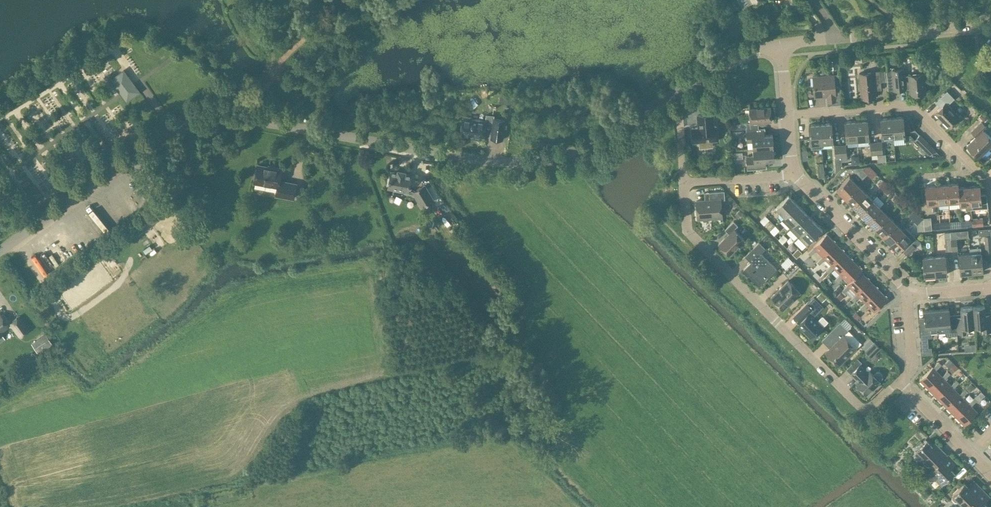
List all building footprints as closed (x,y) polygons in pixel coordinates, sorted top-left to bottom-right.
[(911,93),(926,92),(924,73),(909,74),(909,75),(905,76),(904,69),(892,70),(894,89),(906,89),(906,88),(909,87),(911,93)] [(124,70),(112,79),(118,88),(130,79),(124,70)] [(875,80),(881,80),(880,70),(874,70),(874,71),(860,73),(862,98),(877,96),(875,80)] [(829,100),(837,99),(837,96),(835,74),(815,76),(816,97),(829,96),(829,100)] [(950,127),(960,117),(948,104),(954,98),(947,91),(936,102),(941,107),(935,112),(950,127)] [(758,122),(772,121),(770,106),(749,108),(751,122),(745,122),(746,130),(759,129),(759,128),(758,122)] [(716,126),(714,126),(713,114),(697,115),(698,127),(692,128),(693,143),(695,143),(696,145),(697,146),(702,146),(703,144),(703,142),(717,141),(716,126)] [(484,137),(486,125),(492,126),(494,118),(494,115),(486,115),(486,121),(472,119),(472,117),(464,116),(464,118),(463,118),(461,134),(484,137)] [(903,116),(892,117),(894,136),(905,135),(903,116)] [(894,141),(893,136),(894,136),(892,117),(882,118),(883,137),(887,136),(887,139),(891,141),(894,141)] [(494,118),(492,126),(491,138),(503,140),(505,119),(494,118)] [(867,119),(856,120),(858,139),(869,138),(867,119)] [(858,139),(856,120),(846,121),(847,140),(858,139)] [(975,136),(967,144),(979,157),(990,146),(990,136),(985,130),(987,128),(981,120),(971,131),(975,136)] [(832,122),(821,123),(822,142),(833,141),(832,122)] [(821,123),(810,124),(812,143),(812,148),(823,147),(822,142),(821,123)] [(747,142),(753,142),(753,149),(766,148),(774,147),(773,134),(765,135),(765,128),(759,128),(759,129),(746,130),(747,142)] [(920,135),(915,140),(923,148),(928,143),(920,135)] [(774,147),(766,148),(753,149),(754,156),(746,156),(747,170),(763,168),(762,161),(775,160),(774,147)] [(297,183),(280,180),(282,168),(274,167),(274,168),(258,165),(255,182),(277,186),(275,196),(295,199),(297,183)] [(877,173),(873,169),(867,174),(872,178),(877,173)] [(402,194),(403,191),(409,192),(412,175),(405,174),(406,172),(399,170),(398,173),(391,172),(388,188),(394,189),(393,193),(402,194)] [(174,182),(177,181),(183,192),(189,188),(180,173),(171,178),(174,182)] [(837,189),(845,196),(858,183),(850,175),(837,189)] [(879,185),(882,189),(888,184),(884,180),(879,185)] [(845,196),(852,204),(865,191),(858,183),(845,196)] [(958,187),(959,187),(958,183),(947,184),(948,202),(959,201),(960,201),(958,187)] [(892,189),(888,184),(882,189),(887,194),(892,189)] [(947,184),(936,185),(938,203),(948,202),(947,184)] [(425,185),(413,192),(423,207),(434,200),(425,185)] [(938,203),(936,185),(925,186),(927,204),(932,203),(933,211),(938,210),(938,203)] [(971,204),(971,209),(988,208),(987,193),(986,193),(986,194),(981,194),(980,185),(969,186),(971,204)] [(959,201),(959,205),(965,204),(966,210),(971,209),(971,204),(969,186),(959,187),(958,187),(960,201),(959,201)] [(709,193),(710,200),(696,202),(698,219),(703,219),(704,221),(708,220),(709,218),(723,217),(721,200),(725,200),(724,191),(709,193)] [(852,204),(859,211),(873,198),(865,191),(852,204)] [(137,224),(142,231),(186,199),(180,192),(137,224)] [(797,204),(789,195),(776,208),(784,216),(785,216),(797,204)] [(894,200),(898,204),(903,199),(899,195),(894,200)] [(859,211),(867,219),(880,206),(873,198),(859,211)] [(902,209),(907,204),(903,199),(898,204),(902,209)] [(793,225),(806,213),(797,204),(785,216),(784,216),(781,219),(790,228),(793,225)] [(867,219),(875,227),(888,214),(880,206),(867,219)] [(909,216),(913,220),(918,215),(914,210),(909,216)] [(806,213),(793,225),(790,228),(798,237),(814,221),(806,213)] [(875,227),(882,235),(896,221),(888,214),(875,227)] [(760,220),(770,231),(776,226),(766,215),(760,220)] [(918,215),(913,220),(917,224),(922,219),(918,215)] [(983,218),(972,219),(973,226),(984,225),(983,218)] [(972,219),(961,220),(962,227),(973,226),(972,219)] [(962,227),(961,220),(950,221),(950,228),(955,227),(955,228),(962,227)] [(725,229),(729,234),(719,245),(730,256),(745,240),(734,229),(738,225),(733,221),(725,229)] [(823,230),(814,221),(798,237),(807,246),(810,242),(811,242),(823,230)] [(882,235),(890,243),(904,229),(896,221),(882,235)] [(950,221),(940,222),(940,229),(947,229),(946,228),(950,228),(950,221)] [(779,230),(776,226),(770,231),(774,235),(779,230)] [(906,227),(904,229),(890,243),(898,250),(899,249),(902,252),(903,251),(912,243),(917,238),(916,238),(906,227)] [(782,243),(787,238),(784,234),(778,239),(782,243)] [(836,243),(827,234),(814,247),(809,253),(811,256),(817,250),(823,256),(836,243)] [(745,256),(751,262),(744,270),(760,286),(777,269),(761,253),(765,248),(759,241),(745,256)] [(836,243),(823,256),(823,257),(818,262),(820,265),(826,259),(832,265),(845,252),(836,243)] [(912,243),(903,251),(908,255),(916,247),(912,243)] [(970,253),(972,272),(983,271),(981,247),(970,248),(970,253)] [(797,258),(802,253),(798,249),(793,254),(797,258)] [(845,252),(832,265),(827,271),(829,273),(835,268),(841,274),(854,261),(845,252)] [(972,272),(970,253),(960,254),(961,273),(972,272)] [(946,255),(935,256),(936,275),(948,274),(946,255)] [(936,275),(935,256),(924,257),(925,276),(936,275)] [(799,265),(794,260),(783,271),(788,277),(799,265)] [(854,261),(841,274),(835,280),(838,282),(843,277),(849,283),(848,284),(863,270),(854,261)] [(829,273),(827,271),(826,270),(820,276),(823,279),(829,273)] [(863,270),(848,284),(848,285),(843,290),(845,293),(851,287),(857,293),(870,280),(861,272),(863,270)] [(870,280),(857,293),(857,294),(852,299),(854,302),(860,296),(866,302),(879,289),(870,280)] [(784,310),(801,293),(789,281),(772,298),(784,310)] [(868,305),(875,311),(888,299),(879,289),(866,302),(866,303),(860,308),(863,311),(868,305)] [(797,314),(803,320),(798,325),(812,339),(824,327),(828,323),(827,321),(823,317),(821,317),(817,321),(813,317),(817,313),(808,303),(797,314)] [(986,318),(985,305),(973,306),(975,327),(983,326),(983,331),(990,331),(990,318),(986,318)] [(966,327),(975,327),(973,306),(961,307),(962,320),(956,321),(956,320),(957,333),(966,333),(966,327)] [(956,320),(950,320),(949,308),(937,309),(939,330),(945,330),(946,336),(957,335),(957,333),(956,320)] [(925,310),(926,322),(920,323),(922,338),(933,337),(932,331),(939,330),(937,309),(925,310)] [(10,323),(20,336),(28,330),(18,317),(10,323)] [(837,342),(828,350),(826,353),(839,366),(862,344),(840,322),(829,334),(837,342)] [(35,343),(39,350),(50,342),(46,336),(35,343)] [(881,348),(874,342),(865,351),(872,358),(881,348)] [(946,363),(954,371),(958,366),(950,358),(946,363)] [(920,380),(929,389),(942,376),(936,370),(942,364),(939,362),(934,367),(933,367),(920,380)] [(860,364),(851,374),(858,381),(857,383),(868,394),(881,381),(880,380),(883,377),(883,375),(879,372),(877,371),(874,374),(870,370),(868,372),(860,364)] [(929,389),(938,398),(951,385),(945,379),(951,373),(948,371),(943,376),(942,376),(929,389)] [(938,398),(947,407),(960,394),(954,387),(960,382),(957,379),(952,385),(951,385),(938,398)] [(947,407),(956,416),(969,403),(963,396),(968,391),(966,388),(960,394),(947,407)] [(956,416),(965,425),(978,412),(972,405),(977,400),(975,397),(969,403),(956,416)] [(931,463),(936,467),(949,455),(938,443),(934,446),(929,440),(919,450),(926,458),(924,460),(924,462),(927,465),(929,465),(931,463)] [(949,455),(936,467),(936,468),(932,472),(931,471),(926,476),(930,481),(934,480),(937,477),(943,483),(956,471),(952,466),(957,461),(950,454),(949,455)] [(959,498),(965,504),(983,487),(976,480),(970,485),(967,482),(955,493),(952,496),(952,498),(955,501),(957,501),(959,498)] [(965,504),(964,505),(966,506),(987,506),(989,505),(986,501),(990,496),(983,487),(965,504)]
